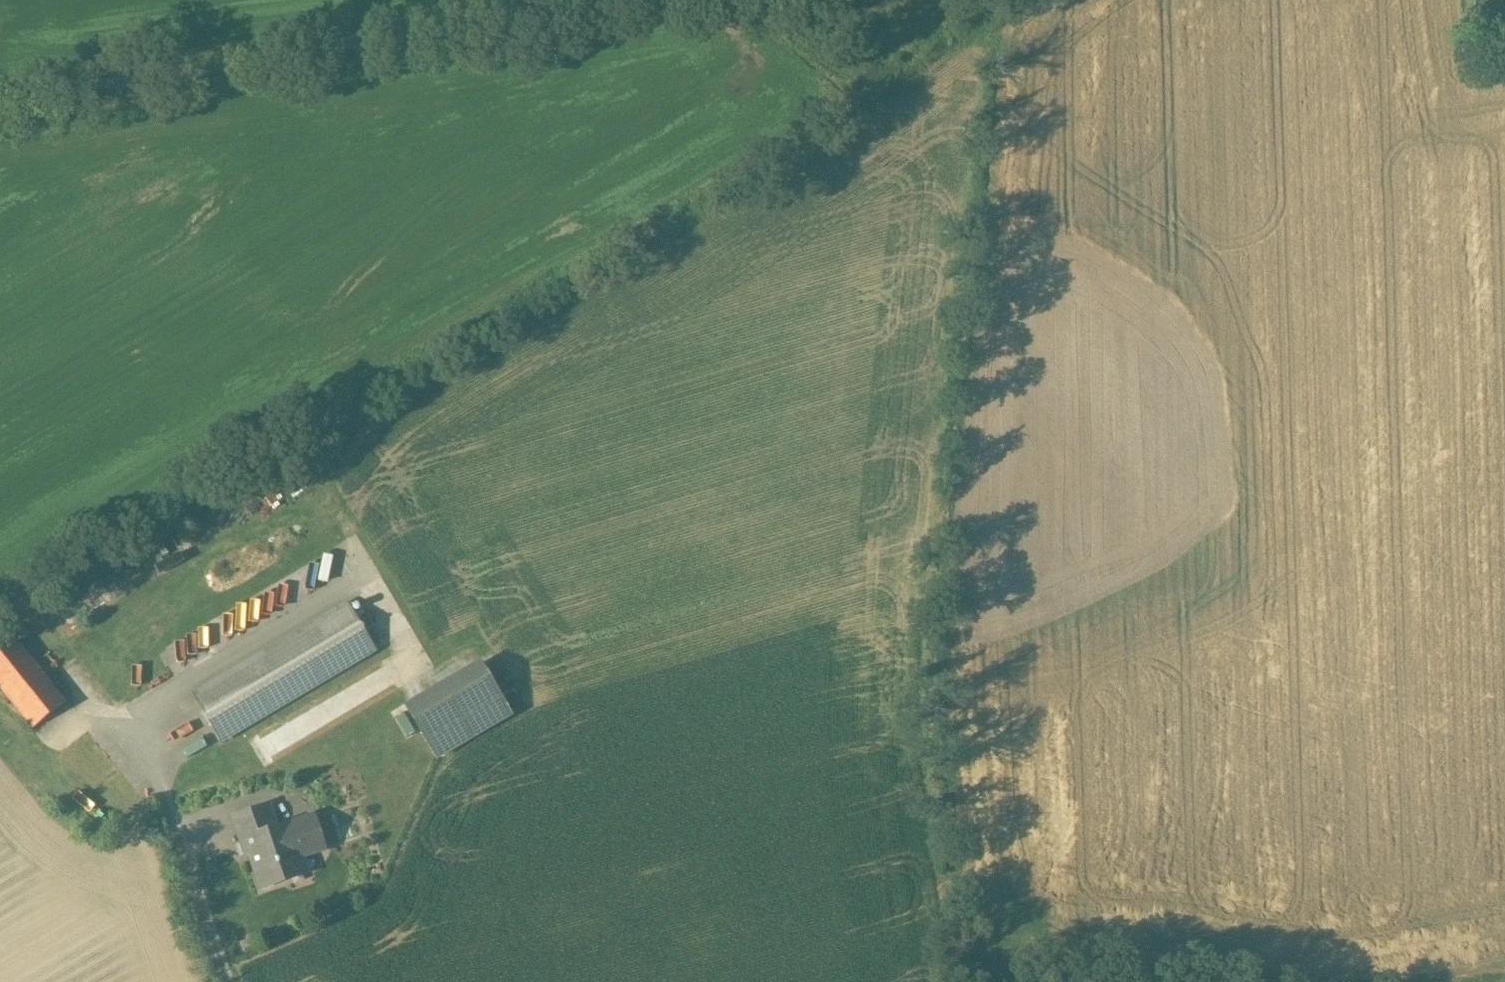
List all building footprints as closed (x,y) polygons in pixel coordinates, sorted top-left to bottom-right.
[(347,604),(193,695),(221,744),(376,653),(347,604)] [(15,640),(0,653),(0,686),(34,729),(66,703),(15,640)] [(480,662),(406,705),(437,758),(511,715),(480,662)] [(274,744),(341,719),(334,699),(267,724),(274,744)] [(269,807),(235,819),(240,834),(274,823),(269,807)] [(291,828),(290,824),(242,841),(248,858),(252,857),(263,890),(287,882),(286,878),(303,872),(305,876),(307,875),(302,859),(326,851),(316,820),(291,828)]
